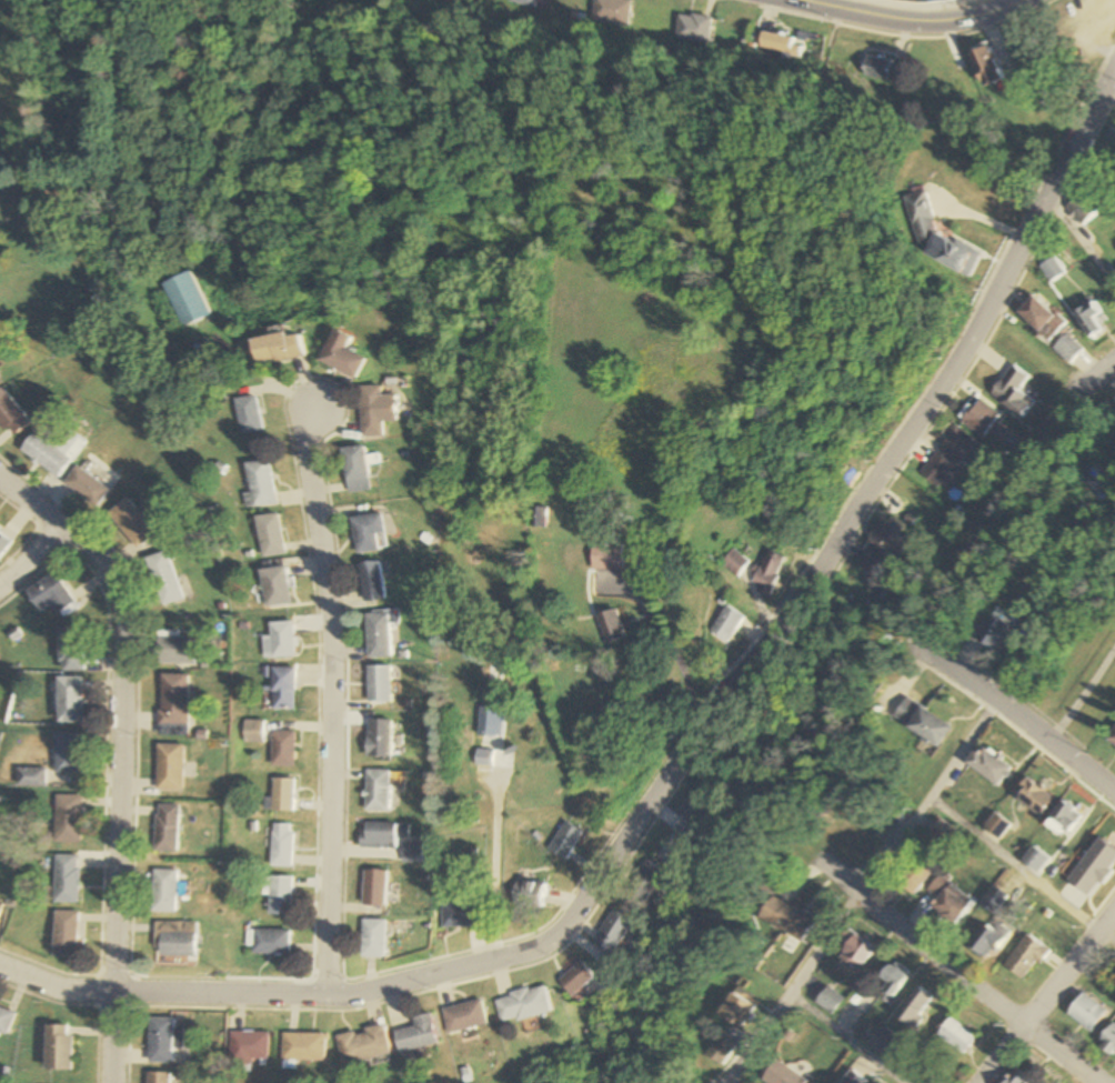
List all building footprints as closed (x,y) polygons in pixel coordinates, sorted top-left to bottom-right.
[(632,0),(595,0),(592,21),(628,27),(633,0),(632,0)] [(677,42),(711,44),(712,16),(679,15),(677,42)] [(759,48),(801,58),(806,40),(809,41),(810,37),(800,34),(798,40),(763,31),(759,48)] [(968,53),(983,87),(1001,79),(986,45),(968,53)] [(896,62),(867,56),(862,77),(891,83),(896,62)] [(1064,209),(1082,227),(1104,205),(1086,187),(1064,209)] [(903,197),(920,254),(969,276),(980,253),(936,234),(924,191),(903,197)] [(1064,273),(1054,256),(1039,266),(1050,282),(1064,273)] [(181,328),(210,315),(191,271),(162,284),(181,328)] [(1040,333),(1055,318),(1032,296),(1018,312),(1040,333)] [(366,358),(347,350),(352,337),(335,330),(322,364),(357,378),(366,358)] [(257,339),(262,365),(308,356),(303,331),(257,339)] [(1053,348),(1070,364),(1084,350),(1067,334),(1053,348)] [(1029,377),(1012,364),(990,394),(1022,419),(1035,401),(1019,389),(1029,377)] [(396,421),(395,394),(382,395),(382,385),(360,386),(361,437),(383,436),(382,421),(396,421)] [(9,388),(0,392),(0,426),(5,438),(27,428),(9,388)] [(244,433),(265,431),(262,396),(240,398),(244,433)] [(960,416),(978,438),(1000,419),(982,397),(960,416)] [(1113,398),(1098,408),(1109,424),(1114,419),(1114,401),(1113,398)] [(974,443),(956,426),(936,447),(955,465),(974,443)] [(36,431),(21,451),(59,479),(74,459),(36,431)] [(85,446),(75,431),(66,437),(77,452),(85,446)] [(341,449),(348,493),(371,490),(364,445),(341,449)] [(952,468),(933,454),(919,474),(938,487),(952,468)] [(271,460),(247,463),(251,493),(244,494),(246,509),(276,505),(271,460)] [(64,483),(95,508),(109,490),(78,465),(64,483)] [(108,513),(136,549),(156,534),(128,498),(108,513)] [(357,554),(387,549),(381,513),(351,518),(357,554)] [(256,517),(260,558),(284,555),(279,514),(256,517)] [(912,542),(883,522),(869,542),(897,563),(912,542)] [(11,542),(0,534),(0,557),(11,542)] [(620,570),(620,543),(591,543),(591,570),(620,570)] [(736,578),(750,561),(734,549),(721,565),(736,578)] [(182,600),(168,551),(146,558),(161,606),(182,600)] [(787,560),(769,551),(751,587),(769,596),(787,560)] [(900,578),(875,551),(852,573),(878,600),(900,578)] [(358,564),(362,603),(383,600),(379,562),(358,564)] [(288,604),(285,568),(260,570),(262,606),(288,604)] [(39,612),(51,605),(56,613),(73,603),(55,574),(26,590),(39,612)] [(744,617),(726,605),(708,633),(726,644),(744,617)] [(604,644),(624,638),(615,609),(595,616),(604,644)] [(390,613),(366,614),(368,659),(392,658),(390,613)] [(996,653),(1011,627),(991,615),(976,641),(996,653)] [(267,636),(260,637),(260,659),(293,658),(292,623),(267,623),(267,636)] [(84,671),(82,627),(58,628),(59,671),(84,671)] [(179,632),(156,632),(156,664),(193,664),(193,637),(179,637),(179,632)] [(368,703),(391,703),(391,667),(368,667),(368,703)] [(269,710),(293,710),(293,669),(269,669),(269,710)] [(157,674),(157,736),(185,736),(185,674),(157,674)] [(82,723),(82,677),(57,677),(57,723),(82,723)] [(935,748),(951,728),(911,697),(896,717),(935,748)] [(504,709),(478,709),(478,737),(504,737),(504,709)] [(1097,738),(1114,751),(1114,719),(1113,718),(1097,738)] [(365,759),(390,759),(391,721),(366,720),(365,759)] [(259,721),(240,721),(240,744),(259,744),(259,721)] [(292,766),(292,732),(268,732),(268,766),(292,766)] [(54,734),(54,774),(81,774),(81,734),(54,734)] [(179,790),(179,744),(153,744),(153,790),(179,790)] [(966,764),(998,787),(1012,767),(980,744),(966,764)] [(475,766),(491,766),(491,752),(475,751),(475,766)] [(389,770),(364,770),(364,811),(389,811),(389,770)] [(42,785),(42,771),(36,771),(36,780),(18,780),(18,785),(42,785)] [(1015,796),(1039,817),(1054,799),(1029,778),(1015,796)] [(291,811),(291,779),(268,779),(268,811),(291,811)] [(80,843),(80,795),(53,795),(53,843),(80,843)] [(1046,823),(1064,837),(1082,815),(1063,801),(1046,823)] [(175,852),(175,805),(153,805),(153,852),(175,852)] [(999,838),(1010,825),(997,814),(986,827),(999,838)] [(545,850),(564,860),(581,830),(562,820),(545,850)] [(359,823),(359,848),(395,848),(395,823),(359,823)] [(268,867),(289,868),(290,824),(269,824),(268,867)] [(1024,861),(1039,873),(1050,859),(1034,847),(1024,861)] [(78,903),(78,856),(53,856),(53,903),(78,903)] [(914,896),(934,872),(916,857),(897,881),(914,896)] [(150,914),(175,914),(175,870),(150,870),(150,914)] [(385,907),(385,871),(362,871),(362,907),(385,907)] [(975,900),(941,875),(929,891),(939,898),(932,908),(955,926),(975,900)] [(290,877),(266,877),(266,916),(290,916),(290,877)] [(545,886),(516,878),(509,903),(538,912),(545,886)] [(767,919),(804,943),(819,920),(782,896),(767,919)] [(477,902),(439,902),(439,927),(477,927),(477,902)] [(637,924),(615,910),(593,943),(616,957),(637,924)] [(53,958),(77,958),(77,912),(53,912),(53,958)] [(361,920),(361,959),(385,959),(385,920),(361,920)] [(154,924),(154,959),(194,959),(194,924),(154,924)] [(247,955),(288,955),(288,931),(247,931),(247,955)] [(860,972),(876,950),(857,935),(840,958),(860,972)] [(1006,966),(1025,982),(1050,952),(1030,936),(1006,966)] [(573,998),(597,979),(582,962),(559,981),(573,998)] [(882,979),(888,984),(883,991),(895,999),(911,975),(892,963),(882,979)] [(503,1025),(552,1012),(545,986),(496,999),(503,1025)] [(916,1030),(935,998),(916,987),(897,1019),(916,1030)] [(817,1003),(833,1015),(845,1000),(829,988),(817,1003)] [(759,1006),(737,994),(723,1019),(745,1031),(759,1006)] [(1069,1015),(1093,1033),(1109,1012),(1084,994),(1069,1015)] [(482,1000),(443,1010),(448,1034),(488,1025),(482,1000)] [(0,1008),(0,1032),(12,1036),(19,1013),(0,1008)] [(415,1027),(394,1032),(398,1053),(437,1045),(431,1014),(413,1018),(415,1027)] [(964,1055),(978,1037),(952,1018),(939,1036),(964,1055)] [(148,1064),(171,1064),(171,1049),(180,1049),(180,1029),(173,1029),(173,1019),(148,1019),(148,1064)] [(1100,1045),(1114,1055),(1114,1024),(1100,1045)] [(389,1055),(382,1025),(334,1036),(341,1066),(389,1055)] [(75,1071),(74,1027),(48,1027),(48,1071),(75,1071)] [(888,1054),(899,1041),(885,1030),(875,1043),(888,1054)] [(727,1067),(741,1041),(725,1031),(711,1057),(727,1067)] [(268,1032),(229,1032),(229,1063),(268,1063),(268,1032)] [(281,1034),(281,1061),(324,1061),(324,1034),(281,1034)] [(767,1082),(808,1082),(779,1061),(764,1080),(767,1082)] [(1019,1069),(1007,1082),(1029,1082),(1032,1080),(1019,1069)] [(853,1070),(843,1082),(869,1082),(853,1070)] [(170,1073),(147,1073),(147,1082),(170,1082),(170,1073)] [(944,1082),(932,1073),(924,1082),(943,1082),(944,1082)]
